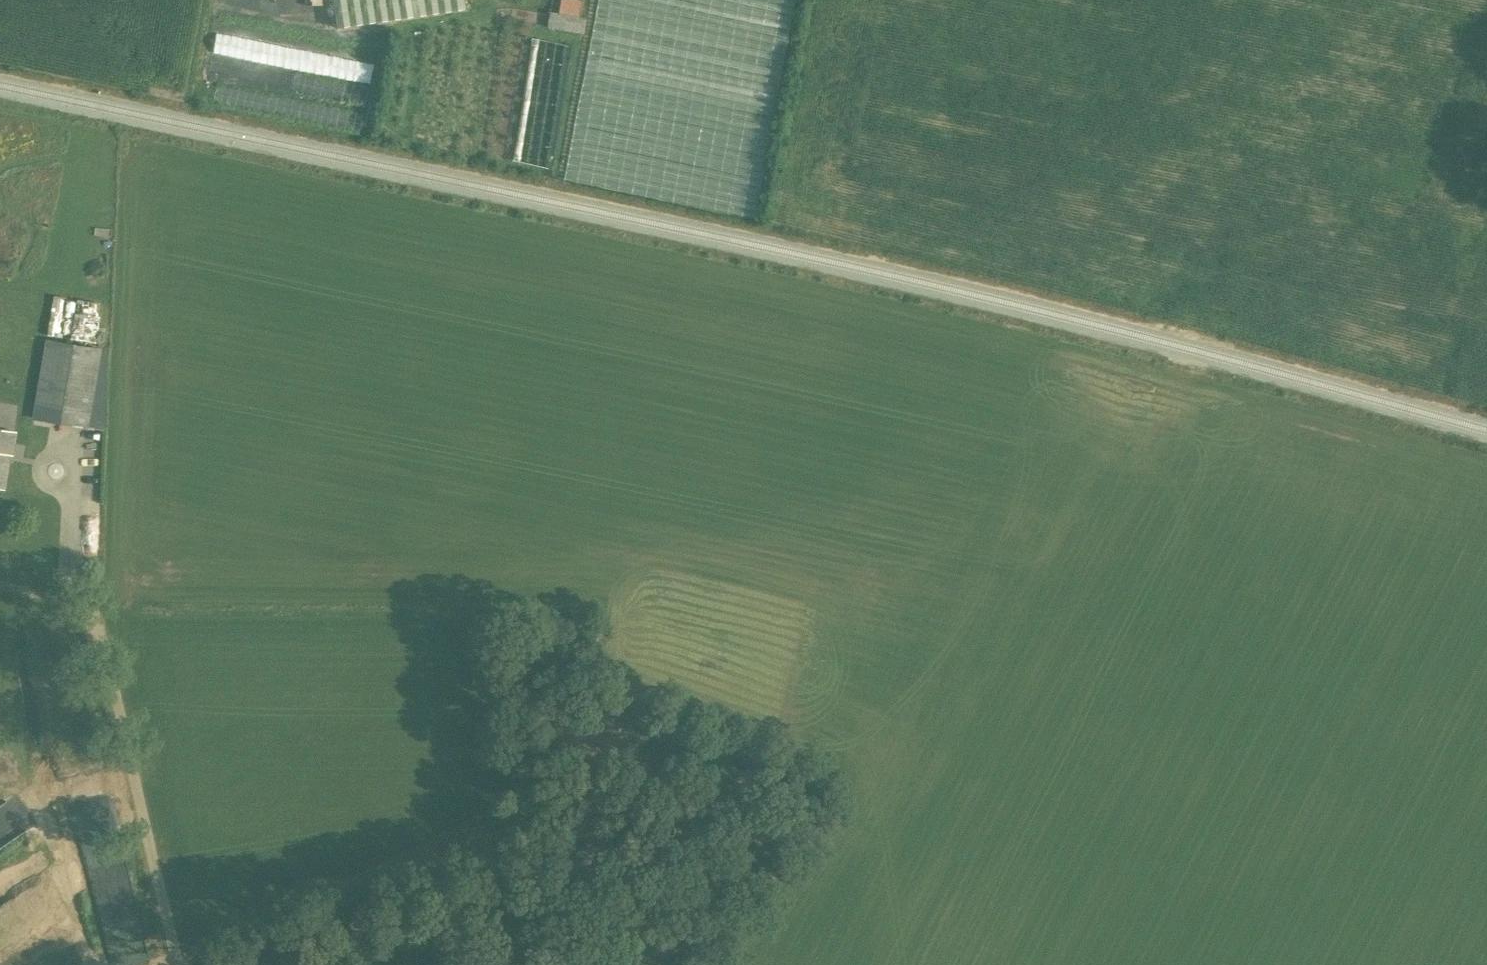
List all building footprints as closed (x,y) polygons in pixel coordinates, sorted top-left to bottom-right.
[(463,0),(333,0),(337,28),(465,10),(463,0)] [(584,34),(586,18),(567,14),(550,12),(547,27),(566,31),(584,34)] [(558,122),(566,43),(539,40),(531,120),(558,122)] [(88,429),(102,349),(46,340),(33,419),(88,429)] [(17,433),(0,430),(0,489),(5,490),(11,456),(13,456),(17,433)] [(0,803),(0,829),(1,836),(31,830),(24,798),(0,803)]
